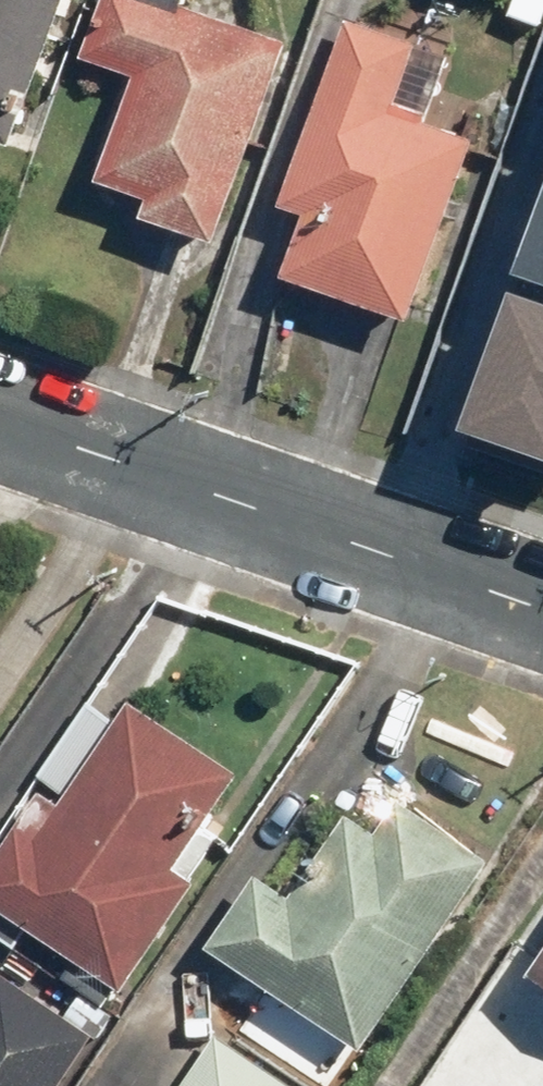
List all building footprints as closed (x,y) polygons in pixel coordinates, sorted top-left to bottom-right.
[(15,139),(64,0),(0,0),(0,134),(15,139)] [(219,238),(288,39),(176,0),(104,0),(85,56),(138,74),(103,175),(156,194),(148,214),(219,238)] [(287,274),(411,315),(471,135),(425,120),(447,54),(412,43),(413,39),(346,16),(284,202),(309,210),(287,274)] [(517,275),(542,284),(542,198),(517,275)] [(542,459),(542,306),(506,294),(460,431),(542,459)] [(44,785),(0,850),(0,902),(125,985),(200,874),(178,860),(239,768),(130,694),(112,720),(84,701),(36,772),(68,793),(64,798),(44,785)] [(348,807),(292,891),(257,869),(209,942),(285,991),(263,1024),(332,1069),(352,1037),(364,1045),(491,853),(401,794),(379,827),(348,807)] [(0,964),(0,1085),(57,1085),(96,1028),(0,964)] [(216,1027),(176,1085),(304,1085),(216,1027)]
